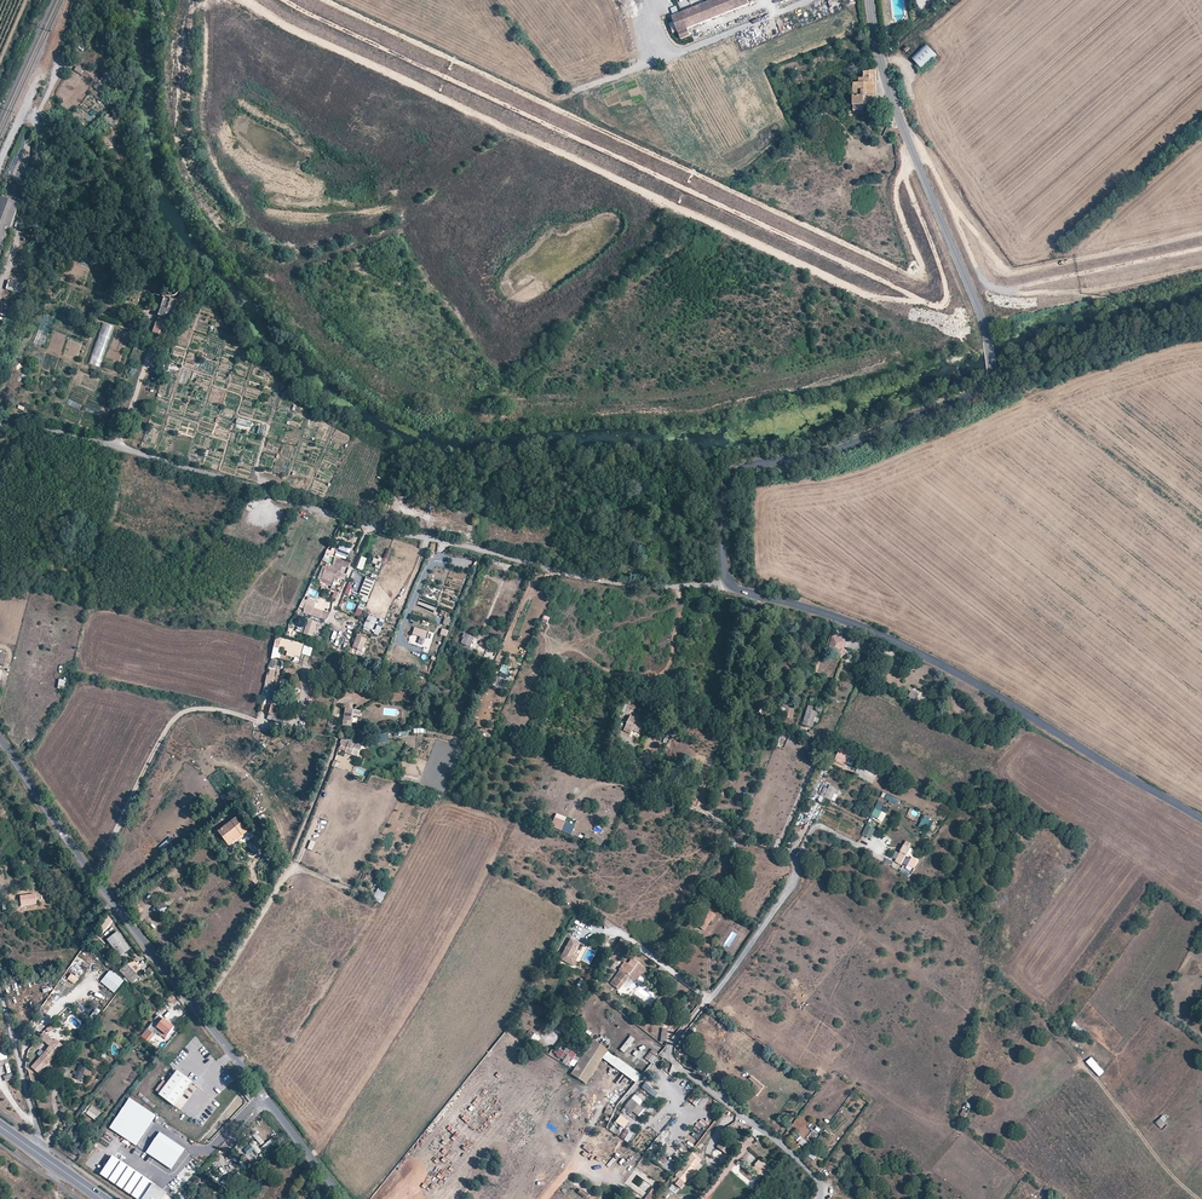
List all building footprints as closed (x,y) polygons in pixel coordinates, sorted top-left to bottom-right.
[(680,13),(674,15),(673,16),(674,20),(678,30),(682,38),(690,35),(687,28),(749,3),(748,0),(712,0),(680,13)] [(680,13),(677,6),(671,8),(672,11),(674,15),(680,13)] [(678,30),(674,20),(669,22),(673,33),(678,30)] [(924,69),(938,53),(925,41),(911,57),(924,69)] [(76,66),(73,70),(81,75),(84,71),(76,66)] [(876,70),(865,70),(865,81),(876,81),(876,70)] [(876,81),(865,81),(854,82),(854,108),(876,108),(876,81)] [(47,113),(44,112),(47,100),(40,98),(35,120),(44,122),(47,113)] [(110,124),(114,119),(108,113),(103,118),(110,124)] [(20,206),(1,198),(0,200),(0,259),(20,206)] [(5,288),(20,293),(23,284),(8,279),(5,288)] [(159,317),(171,322),(177,303),(165,298),(159,317)] [(166,334),(168,327),(169,323),(158,319),(153,334),(164,338),(166,334)] [(101,322),(89,364),(101,368),(113,325),(101,322)] [(160,373),(167,376),(170,367),(163,365),(160,373)] [(235,427),(250,430),(252,422),(236,419),(235,427)] [(258,425),(256,433),(263,435),(265,426),(258,425)] [(406,505),(417,508),(419,501),(408,499),(406,505)] [(630,537),(641,539),(642,531),(630,529),(630,537)] [(346,548),(337,545),(334,553),(346,557),(347,553),(345,552),(346,548)] [(326,554),(321,565),(335,571),(338,565),(347,568),(348,564),(326,554)] [(363,569),(366,559),(360,557),(357,567),(363,569)] [(377,560),(375,565),(374,568),(378,569),(382,559),(378,558),(377,560)] [(324,579),(331,582),(331,581),(334,582),(336,577),(333,576),(335,571),(321,565),(315,579),(318,580),(319,578),(324,579)] [(365,580),(358,595),(366,598),(372,583),(365,580)] [(345,594),(349,595),(350,590),(358,591),(360,584),(354,583),(353,588),(346,587),(345,594)] [(304,603),(301,612),(318,617),(320,612),(321,610),(311,607),(311,606),(304,603)] [(369,614),(362,629),(371,633),(377,618),(369,614)] [(379,636),(385,621),(379,618),(373,633),(379,636)] [(450,620),(444,618),(442,625),(448,627),(450,620)] [(302,634),(311,637),(315,622),(307,620),(302,634)] [(413,629),(411,635),(424,639),(426,632),(413,629)] [(335,647),(338,634),(327,631),(323,645),(332,648),(332,646),(335,647)] [(473,637),(464,633),(460,643),(469,647),(473,637)] [(351,647),(356,649),(357,645),(362,647),(365,639),(356,635),(351,647)] [(847,639),(832,635),(827,651),(842,655),(847,639)] [(300,655),(302,645),(283,639),(276,638),(273,648),(278,649),(278,648),(282,650),(282,651),(287,652),(287,651),(300,655)] [(304,645),(301,654),(310,657),(313,648),(304,645)] [(382,684),(383,676),(370,673),(369,682),(382,684)] [(383,676),(382,684),(393,687),(395,678),(383,676)] [(907,702),(912,705),(917,695),(910,691),(907,697),(909,698),(907,702)] [(277,717),(279,710),(282,699),(271,696),(269,705),(271,706),(267,720),(282,724),(284,719),(282,719),(277,717)] [(794,709),(784,707),(782,717),(792,718),(794,709)] [(344,709),(342,726),(350,727),(352,716),(358,717),(359,711),(344,709)] [(807,726),(811,712),(807,710),(802,725),(807,726)] [(816,714),(811,712),(807,726),(811,728),(816,714)] [(942,717),(951,723),(954,718),(945,712),(942,717)] [(623,731),(638,737),(645,721),(630,715),(623,731)] [(373,741),(382,739),(381,733),(371,736),(373,741)] [(354,749),(358,751),(361,752),(363,745),(355,746),(344,742),(343,745),(342,744),(339,750),(345,752),(344,753),(352,756),(354,749)] [(845,767),(850,757),(839,752),(834,761),(845,767)] [(872,783),(876,774),(860,765),(855,774),(872,783)] [(836,795),(840,797),(842,792),(831,786),(825,798),(833,802),(836,795)] [(878,801),(874,809),(880,812),(883,804),(878,801)] [(915,820),(919,812),(911,808),(907,816),(915,820)] [(874,809),(870,816),(882,823),(886,815),(880,812),(874,809)] [(574,825),(565,822),(566,817),(556,813),(551,827),(571,834),(574,825)] [(918,827),(928,832),(934,821),(924,816),(918,827)] [(239,833),(242,836),(246,832),(236,818),(218,832),(226,843),(239,833)] [(866,826),(862,834),(870,838),(874,830),(866,826)] [(228,846),(242,836),(239,833),(226,843),(228,846)] [(162,852),(174,841),(170,836),(158,847),(162,852)] [(907,865),(914,868),(918,859),(911,856),(914,849),(908,845),(910,841),(905,839),(894,863),(905,868),(907,865)] [(718,850),(721,852),(727,842),(724,840),(718,850)] [(377,887),(373,900),(382,903),(386,891),(377,887)] [(708,913),(706,917),(700,927),(703,930),(704,930),(710,920),(711,921),(714,916),(709,913),(708,913)] [(700,927),(706,917),(702,915),(696,925),(700,927)] [(97,928),(102,933),(113,920),(108,916),(97,928)] [(120,956),(129,949),(118,933),(108,940),(120,956)] [(602,949),(609,937),(603,934),(596,945),(602,949)] [(585,944),(570,937),(559,959),(574,966),(585,944)] [(68,970),(80,978),(89,964),(77,957),(68,970)] [(631,978),(641,966),(632,959),(627,964),(625,962),(620,968),(623,970),(622,972),(623,973),(618,979),(615,977),(610,984),(618,990),(628,976),(631,978)] [(131,984),(138,977),(127,965),(120,972),(131,984)] [(645,969),(641,966),(631,978),(635,981),(645,969)] [(124,980),(111,969),(100,982),(114,993),(124,980)] [(192,978),(196,975),(191,969),(187,972),(192,978)] [(67,980),(74,985),(78,978),(71,973),(67,980)] [(50,1005),(58,995),(54,991),(45,1002),(50,1005)] [(87,1015),(92,1009),(85,1004),(80,1010),(87,1015)] [(95,1009),(89,1017),(93,1019),(99,1012),(95,1009)] [(163,1032),(167,1036),(174,1028),(158,1015),(141,1036),(148,1042),(159,1029),(163,1032)] [(520,1033),(524,1036),(528,1031),(524,1027),(520,1033)] [(536,1043),(540,1038),(529,1030),(526,1035),(536,1043)] [(56,1040),(55,1042),(44,1032),(39,1037),(50,1047),(32,1067),(39,1074),(54,1058),(55,1059),(65,1048),(56,1040)] [(625,1053),(635,1039),(630,1035),(620,1050),(625,1053)] [(608,1051),(594,1040),(571,1075),(586,1085),(608,1051)] [(6,1048),(0,1050),(0,1065),(10,1063),(6,1048)] [(563,1061),(569,1064),(576,1054),(570,1051),(567,1055),(561,1052),(559,1056),(560,1057),(560,1058),(563,1060),(563,1061)] [(653,1063),(655,1055),(648,1052),(645,1060),(653,1063)] [(1086,1062),(1100,1076),(1105,1071),(1091,1057),(1086,1062)] [(73,1077),(80,1080),(83,1074),(90,1078),(93,1072),(79,1065),(73,1077)] [(175,1106),(193,1082),(178,1071),(160,1095),(175,1106)] [(758,1092),(763,1086),(755,1080),(752,1083),(750,1085),(758,1092)] [(642,1099),(653,1085),(650,1082),(637,1097),(641,1099),(642,1099)] [(632,1111),(637,1105),(641,1101),(634,1096),(621,1112),(624,1115),(626,1113),(629,1116),(632,1111)] [(129,1098),(109,1127),(135,1144),(155,1115),(129,1098)] [(84,1112),(97,1119),(101,1111),(88,1104),(84,1112)] [(642,1109),(637,1105),(632,1111),(637,1115),(637,1116),(642,1109)] [(1155,1122),(1160,1127),(1168,1120),(1163,1115),(1155,1122)] [(621,1116),(617,1123),(624,1128),(629,1121),(621,1116)] [(654,1117),(651,1121),(658,1125),(660,1121),(654,1117)] [(604,1127),(599,1135),(609,1142),(615,1135),(604,1127)] [(622,1138),(628,1131),(625,1129),(619,1136),(622,1138)] [(146,1151),(171,1168),(185,1148),(160,1131),(146,1151)] [(261,1145),(264,1142),(254,1131),(251,1134),(261,1145)] [(797,1141),(805,1148),(809,1143),(801,1137),(797,1141)] [(713,1177),(720,1182),(753,1144),(747,1139),(713,1177)] [(719,1162),(729,1149),(718,1141),(708,1154),(719,1162)] [(256,1154),(257,1155),(261,1151),(254,1142),(244,1149),(251,1158),(256,1154)] [(100,1174),(138,1198),(162,1198),(167,1192),(112,1156),(100,1174)] [(173,1197),(201,1166),(192,1159),(164,1190),(173,1197)] [(769,1169),(758,1159),(751,1168),(762,1176),(769,1169)] [(631,1172),(615,1161),(611,1166),(627,1178),(631,1172)] [(682,1184),(692,1172),(691,1171),(687,1168),(683,1165),(676,1175),(677,1175),(671,1183),(673,1185),(673,1186),(678,1190),(682,1184)] [(695,1174),(692,1172),(682,1184),(683,1185),(685,1186),(695,1174)] [(580,1189),(577,1194),(586,1198),(589,1194),(580,1189)]
